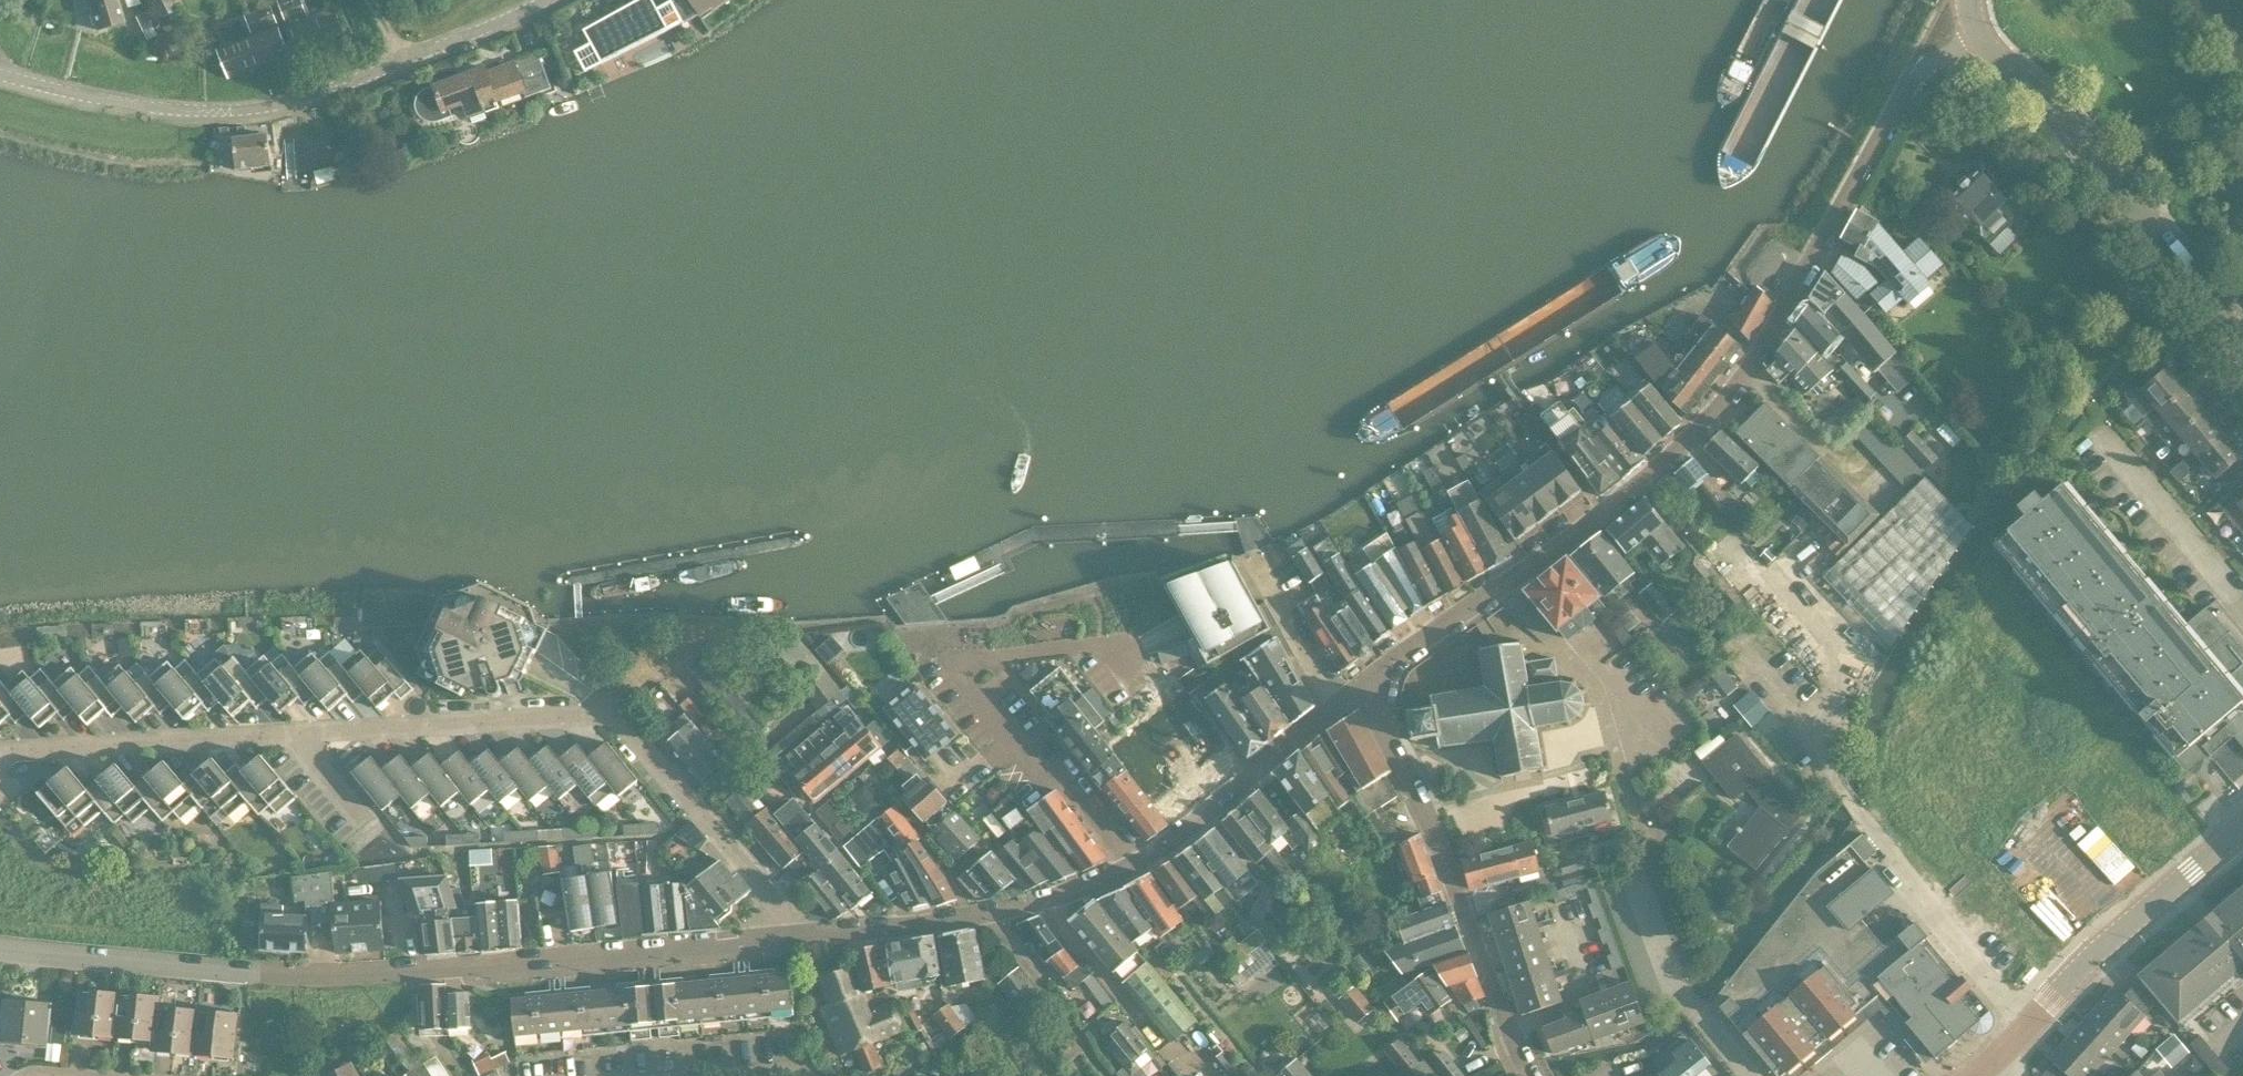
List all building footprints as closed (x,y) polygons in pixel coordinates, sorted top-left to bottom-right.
[(115,0),(87,0),(91,12),(89,16),(92,25),(95,27),(96,30),(122,22),(115,0)] [(159,18),(175,10),(170,0),(150,0),(159,18)] [(271,0),(274,7),(246,17),(254,37),(217,51),(228,78),(248,70),(289,54),(279,28),(282,26),(271,0)] [(274,7),(282,26),(284,31),(286,30),(294,52),(343,33),(337,16),(333,17),(331,11),(308,20),(303,7),(305,7),(303,0),(272,0),(274,7)] [(324,8),(338,1),(341,0),(320,0),(324,8)] [(563,58),(567,71),(571,69),(574,79),(603,64),(668,31),(683,23),(683,22),(671,1),(656,9),(651,0),(641,0),(584,31),(585,32),(591,43),(563,58)] [(700,16),(722,0),(689,0),(700,16)] [(145,12),(135,17),(141,32),(142,32),(146,40),(156,36),(152,27),(145,12)] [(416,106),(416,109),(417,112),(418,115),(420,117),(422,119),(425,121),(428,122),(431,123),(434,124),(437,123),(439,123),(453,118),(450,110),(464,105),(469,119),(471,118),(473,124),(486,119),(484,113),(499,108),(497,103),(524,93),(526,98),(551,89),(538,54),(486,73),(484,68),(428,89),(425,90),(422,92),(420,94),(418,97),(417,100),(416,103),(416,106)] [(2178,96),(2168,104),(2175,112),(2185,104),(2188,102),(2181,93),(2178,96)] [(233,139),(235,161),(236,170),(272,166),(268,135),(233,139)] [(1981,165),(1946,201),(1980,235),(1989,244),(2011,223),(2010,222),(2007,219),(2013,213),(2007,208),(2016,200),(1981,165)] [(1856,255),(1878,269),(1879,268),(1890,280),(1871,297),(1884,313),(1904,296),(1909,302),(1927,286),(1922,281),(1939,266),(1919,242),(1902,256),(1875,225),(1876,223),(1859,214),(1845,238),(1861,247),(1856,255)] [(1856,299),(1875,283),(1861,267),(1843,258),(1835,274),(1856,299)] [(1825,272),(1809,298),(1811,300),(1848,341),(1875,371),(1880,367),(1896,353),(1832,280),(1825,272)] [(1752,290),(1743,305),(1762,322),(1773,303),(1755,285),(1754,286),(1752,290)] [(1793,323),(1864,403),(1875,394),(1839,354),(1836,357),(1828,347),(1838,338),(1808,304),(1793,323)] [(1743,305),(1732,325),(1746,339),(1750,343),(1762,322),(1743,305)] [(1703,340),(1729,361),(1739,347),(1714,327),(1715,324),(1704,316),(1697,325),(1693,330),(1704,339),(1703,340)] [(1778,359),(1766,370),(1778,383),(1790,372),(1794,376),(1808,392),(1832,371),(1818,355),(1794,328),(1774,355),(1778,359)] [(1697,370),(1712,382),(1720,372),(1723,375),(1728,368),(1725,365),(1729,361),(1703,340),(1704,339),(1693,330),(1688,336),(1698,345),(1692,352),(1704,362),(1697,370)] [(1648,337),(1631,351),(1634,355),(1635,356),(1667,401),(1666,403),(1682,419),(1700,396),(1703,399),(1710,391),(1707,389),(1712,382),(1697,370),(1704,362),(1692,352),(1678,370),(1652,340),(1649,336),(1648,337)] [(2143,418),(2154,408),(2158,411),(2183,389),(2166,368),(2140,390),(2137,386),(2124,396),(2131,404),(2143,418)] [(1627,396),(1664,440),(1682,424),(1645,381),(1627,396)] [(2174,430),(2176,434),(2202,411),(2183,389),(2158,411),(2154,408),(2143,418),(2150,426),(2162,416),(2174,430)] [(1843,402),(1858,418),(1848,428),(1857,437),(1875,419),(1851,395),(1843,402)] [(1607,413),(1643,457),(1664,440),(1627,396),(1607,413)] [(1560,443),(1599,493),(1601,495),(1623,477),(1584,431),(1573,418),(1560,402),(1540,417),(1560,443)] [(1734,431),(1790,489),(1797,495),(1847,546),(1878,517),(1821,460),(1764,402),(1734,431)] [(2180,437),(2193,452),(2195,455),(2222,433),(2202,411),(2176,434),(2174,430),(2162,440),(2168,447),(2180,437)] [(1584,431),(1623,477),(1644,460),(1613,423),(1606,414),(1584,431)] [(1875,419),(1857,437),(1864,445),(1882,428),(1875,419)] [(1882,428),(1864,445),(1872,453),(1890,436),(1882,428)] [(1703,447),(1738,479),(1741,482),(1756,465),(1718,430),(1703,447)] [(1901,442),(1927,469),(1939,458),(1913,431),(1901,442)] [(2242,456),(2222,433),(2195,455),(2193,452),(2181,462),(2187,469),(2199,459),(2216,478),(2242,456)] [(1890,436),(1872,453),(1880,462),(1898,444),(1890,436)] [(1546,443),(1522,460),(1558,508),(1582,491),(1546,443)] [(1898,444),(1880,462),(1888,470),(1906,453),(1898,444)] [(1906,453),(1888,470),(1896,479),(1914,461),(1906,453)] [(1455,475),(1446,456),(1435,462),(1444,480),(1455,475)] [(1692,459),(1674,475),(1687,491),(1706,475),(1692,459)] [(1522,460),(1500,477),(1536,524),(1558,508),(1522,460)] [(1914,461),(1896,479),(1904,487),(1922,470),(1914,461)] [(1500,477),(1479,492),(1515,540),(1536,524),(1500,477)] [(1833,567),(1843,578),(1899,635),(1973,525),(1926,477),(1833,567)] [(1449,491),(1490,567),(1511,556),(1469,479),(1449,491)] [(1994,541),(1995,543),(2142,717),(2186,769),(2207,752),(2229,733),(2232,731),(2242,744),(2242,652),(2206,608),(2203,610),(2183,628),(2062,484),(2040,502),(2033,494),(2016,508),(2023,517),(2018,521),(2004,533),(1994,541)] [(1605,530),(1625,553),(1637,543),(1642,549),(1646,545),(1662,564),(1683,546),(1643,498),(1605,530)] [(2242,510),(2242,498),(2237,504),(2234,500),(2222,510),(2228,517),(2240,507),(2242,510)] [(2227,520),(2215,505),(2206,513),(2218,527),(2227,520)] [(1453,528),(1442,534),(1466,580),(1488,569),(1455,507),(1445,513),(1447,517),(1453,528)] [(1407,519),(1446,593),(1465,581),(1441,538),(1442,537),(1428,511),(1421,515),(1419,512),(1407,519)] [(1396,526),(1394,527),(1405,547),(1398,551),(1397,551),(1427,605),(1446,593),(1407,520),(1396,526)] [(1372,563),(1355,575),(1391,629),(1391,630),(1427,605),(1397,551),(1388,536),(1387,533),(1363,549),(1372,563)] [(1571,556),(1604,596),(1632,573),(1599,533),(1571,556)] [(1314,548),(1347,596),(1343,599),(1348,606),(1374,641),(1391,629),(1355,575),(1329,538),(1314,548)] [(1293,558),(1310,583),(1324,573),(1307,548),(1293,558)] [(1684,564),(1703,587),(1712,579),(1693,557),(1684,564)] [(1525,592),(1557,630),(1560,627),(1569,638),(1605,607),(1565,559),(1525,592)] [(1186,626),(1192,636),(1183,641),(1199,669),(1208,665),(1233,651),(1239,662),(1243,659),(1275,637),(1288,660),(1289,660),(1296,656),(1265,601),(1258,605),(1234,563),(1165,588),(1186,626)] [(473,692),(485,688),(487,687),(489,693),(490,694),(491,695),(492,696),(494,697),(495,697),(496,697),(498,696),(499,695),(500,694),(501,693),(501,692),(501,691),(501,689),(499,683),(504,681),(509,695),(522,691),(519,681),(521,680),(524,674),(525,674),(531,662),(547,629),(536,624),(531,607),(481,583),(440,597),(416,647),(422,664),(416,674),(462,696),(466,688),(473,692)] [(1651,583),(1650,584),(1640,593),(1663,621),(1674,611),(1651,583)] [(1298,605),(1297,606),(1310,625),(1310,626),(1311,628),(1317,637),(1327,653),(1327,652),(1340,671),(1339,673),(1339,674),(1356,660),(1362,655),(1360,653),(1322,600),(1316,590),(1313,592),(1311,593),(1313,597),(1298,605)] [(1322,600),(1360,653),(1375,642),(1374,641),(1348,606),(1338,614),(1335,611),(1339,608),(1330,595),(1322,600)] [(693,671),(751,740),(782,714),(761,688),(770,680),(774,685),(789,672),(820,709),(825,705),(843,689),(796,634),(749,655),(763,672),(757,677),(754,673),(751,676),(724,645),(693,671)] [(1253,672),(1290,725),(1313,708),(1313,705),(1288,661),(1289,660),(1288,660),(1275,637),(1243,659),(1253,673),(1253,672)] [(1411,710),(1411,712),(1408,713),(1409,714),(1406,715),(1407,719),(1409,718),(1411,727),(1412,736),(1410,737),(1411,740),(1413,740),(1413,742),(1417,741),(1417,743),(1421,742),(1421,741),(1424,740),(1425,744),(1439,741),(1439,745),(1438,745),(1438,750),(1441,750),(1441,747),(1460,744),(1460,747),(1464,747),(1463,744),(1478,742),(1479,744),(1482,744),(1481,741),(1495,740),(1498,756),(1495,756),(1496,760),(1498,760),(1501,773),(1498,774),(1500,780),(1504,779),(1504,777),(1541,770),(1541,772),(1546,771),(1545,766),(1542,766),(1540,753),(1543,752),(1542,749),(1539,749),(1536,727),(1550,725),(1550,727),(1555,726),(1554,724),(1567,721),(1567,725),(1570,725),(1570,720),(1577,715),(1583,718),(1584,716),(1580,714),(1585,704),(1588,705),(1589,703),(1585,702),(1583,693),(1587,690),(1586,688),(1581,691),(1574,683),(1577,680),(1575,678),(1571,682),(1563,682),(1562,678),(1559,678),(1559,682),(1558,682),(1554,659),(1527,663),(1526,661),(1524,661),(1521,647),(1524,646),(1523,641),(1518,642),(1518,644),(1499,648),(1481,651),(1480,649),(1476,650),(1477,654),(1479,654),(1482,669),(1479,669),(1480,673),(1482,673),(1485,688),(1471,691),(1471,689),(1467,689),(1467,691),(1455,693),(1455,691),(1450,692),(1451,694),(1434,697),(1433,695),(1428,696),(1429,701),(1431,700),(1433,709),(1415,712),(1415,709),(1411,710)] [(365,693),(377,708),(395,693),(401,700),(414,689),(379,648),(368,657),(361,649),(343,665),(342,666),(365,693)] [(313,652),(295,668),(294,668),(317,696),(316,696),(329,711),(347,696),(353,703),(365,693),(342,666),(343,665),(331,651),(320,660),(313,652)] [(264,655),(246,671),(269,699),(268,699),(281,714),(299,699),(305,706),(316,696),(317,696),(294,668),(295,668),(283,654),(272,663),(264,655)] [(197,674),(220,702),(233,717),(250,701),(257,709),(268,699),(269,699),(246,671),(234,657),(223,666),(216,658),(198,674),(197,674)] [(149,677),(173,704),(172,705),(184,720),(202,705),(208,712),(220,702),(197,674),(198,674),(186,660),(175,669),(168,661),(149,677)] [(120,664),(102,680),(101,680),(124,707),(123,708),(136,723),(154,707),(160,715),(172,705),(173,704),(149,677),(150,676),(138,662),(127,672),(120,664)] [(72,667),(53,682),(53,683),(76,710),(76,711),(88,725),(106,710),(112,718),(123,708),(124,707),(101,680),(102,680),(90,666),(79,675),(72,667)] [(1059,667),(1030,691),(1051,717),(1050,718),(1048,720),(1092,775),(1094,773),(1106,787),(1104,788),(1147,840),(1148,839),(1167,824),(1112,752),(1095,730),(1105,722),(1087,701),(1059,667)] [(5,686),(28,713),(27,714),(40,728),(58,713),(64,721),(76,710),(53,683),(53,682),(42,668),(30,678),(23,670),(5,685),(5,686)] [(1182,677),(1179,678),(1190,693),(1204,683),(1194,668),(1194,669),(1191,671),(1182,677)] [(1231,693),(1267,743),(1290,725),(1253,672),(1253,673),(1245,679),(1244,684),(1231,693)] [(27,714),(28,713),(5,686),(5,685),(0,679),(0,724),(9,716),(16,724),(27,714)] [(915,685),(886,709),(927,760),(957,735),(915,685)] [(1248,758),(1248,757),(1267,744),(1224,685),(1205,699),(1248,758)] [(843,689),(825,705),(831,712),(846,700),(853,708),(861,702),(847,687),(843,690),(843,689)] [(1753,726),(1770,712),(1752,691),(1735,705),(1753,726)] [(846,730),(868,757),(882,745),(853,711),(840,723),(846,730)] [(1338,779),(1352,800),(1360,812),(1360,813),(1382,849),(1401,837),(1383,808),(1398,797),(1385,776),(1389,774),(1359,711),(1327,732),(1351,770),(1338,779)] [(1758,723),(1789,761),(1803,749),(1772,712),(1758,723)] [(668,742),(684,761),(708,741),(684,713),(661,733),(668,742)] [(812,715),(799,726),(804,734),(818,722),(812,715)] [(821,727),(855,768),(868,757),(846,730),(840,735),(829,721),(821,727)] [(798,726),(784,737),(791,745),(804,734),(799,726),(798,726)] [(820,752),(843,779),(855,768),(821,727),(807,739),(819,753),(820,752)] [(1301,754),(1338,809),(1352,800),(1338,779),(1351,770),(1327,732),(1313,743),(1301,754)] [(1735,734),(1702,762),(1732,798),(1744,788),(1760,807),(1727,849),(1756,871),(1789,829),(1782,824),(1795,806),(1735,734)] [(774,761),(778,758),(777,757),(791,745),(784,737),(766,752),(774,761)] [(702,780),(709,789),(732,768),(708,741),(684,761),(701,781),(702,780)] [(588,758),(608,782),(607,783),(614,791),(618,796),(638,780),(607,742),(589,757),(588,758)] [(795,749),(829,790),(843,779),(820,752),(819,753),(814,757),(802,743),(795,749)] [(559,760),(578,785),(595,806),(614,791),(607,783),(608,782),(588,758),(589,757),(578,744),(559,759),(559,760)] [(549,786),(548,786),(559,800),(578,785),(559,760),(559,759),(548,746),(530,761),(529,762),(549,786)] [(909,793),(904,797),(924,818),(945,800),(899,747),(888,757),(897,768),(895,770),(906,783),(903,786),(909,793)] [(519,748),(500,763),(499,764),(519,787),(518,788),(530,802),(548,786),(549,786),(529,762),(530,761),(519,748)] [(490,749),(471,765),(470,765),(490,789),(489,790),(500,803),(518,788),(519,787),(499,764),(500,763),(490,749)] [(793,775),(816,801),(829,790),(795,749),(787,755),(799,769),(793,775)] [(441,767),(460,791),(460,792),(471,805),(489,790),(490,789),(470,765),(471,765),(460,751),(441,766),(441,767)] [(431,793),(430,794),(441,807),(460,792),(460,791),(441,767),(441,766),(430,753),(412,768),(411,769),(431,793)] [(1275,775),(1301,810),(1285,822),(1308,851),(1323,839),(1324,840),(1345,823),(1347,822),(1338,809),(1301,754),(1275,775)] [(225,774),(248,801),(247,801),(259,815),(270,806),(277,814),(297,797),(261,755),(243,771),(237,764),(225,773),(225,774)] [(401,795),(412,809),(430,794),(431,793),(411,769),(412,768),(401,755),(382,770),(382,771),(401,795)] [(352,773),(377,804),(382,810),(401,795),(382,771),(382,770),(372,757),(352,773)] [(176,776),(199,804),(211,818),(222,809),(229,817),(247,801),(248,801),(225,774),(225,773),(213,758),(195,773),(189,766),(177,776),(176,776)] [(151,807),(163,821),(174,812),(181,820),(199,804),(176,776),(177,776),(165,761),(147,776),(140,769),(129,779),(128,780),(151,807)] [(92,772),(81,782),(80,783),(103,810),(115,824),(126,814),(133,822),(151,807),(128,780),(129,779),(116,764),(98,779),(92,772)] [(80,783),(81,782),(68,767),(50,782),(44,775),(31,786),(49,807),(46,809),(46,813),(51,818),(54,818),(57,816),(66,827),(77,818),(84,826),(103,810),(80,783)] [(728,800),(775,857),(785,869),(791,864),(802,876),(810,869),(807,865),(812,861),(747,783),(728,800)] [(1028,810),(1045,834),(1052,829),(1082,871),(1104,863),(1106,856),(1057,789),(1028,810)] [(1241,806),(1272,846),(1283,837),(1293,850),(1300,843),(1307,852),(1308,851),(1285,822),(1259,791),(1241,806)] [(1604,792),(1596,794),(1594,795),(1545,808),(1553,836),(1612,820),(1604,792)] [(1011,793),(990,809),(1014,838),(1015,838),(996,853),(1027,890),(1052,879),(1053,882),(1076,873),(1026,812),(1011,793)] [(779,817),(812,857),(831,842),(798,802),(779,817)] [(864,830),(844,846),(861,867),(879,854),(885,851),(883,849),(896,838),(926,883),(936,902),(939,906),(959,899),(949,880),(916,839),(920,836),(895,805),(879,817),(864,830)] [(1223,822),(1258,864),(1264,858),(1277,873),(1281,869),(1292,882),(1297,878),(1287,866),(1288,865),(1272,846),(1241,806),(1223,822)] [(932,829),(957,858),(970,846),(979,837),(955,809),(932,829)] [(842,820),(831,829),(838,838),(840,840),(851,831),(842,820)] [(708,839),(692,821),(675,835),(700,850),(708,839)] [(640,824),(641,834),(658,833),(657,823),(640,824)] [(624,825),(625,835),(641,834),(640,824),(624,825)] [(565,839),(581,838),(581,827),(564,828),(565,839)] [(581,827),(581,838),(598,837),(597,827),(581,827)] [(1225,887),(1226,888),(1248,871),(1215,829),(1193,847),(1225,887)] [(521,831),(522,841),(538,840),(538,830),(521,831)] [(504,832),(505,842),(522,841),(521,831),(504,832)] [(463,834),(464,845),(480,844),(480,833),(463,834)] [(447,846),(464,845),(463,834),(447,835),(447,846)] [(1866,861),(1878,852),(1863,834),(1817,872),(1713,1000),(1777,1075),(1783,1075),(1881,995),(1882,994),(1936,1059),(1971,1029),(1976,1033),(1983,1034),(1989,1031),(1993,1025),(1993,1019),(1991,1013),(1962,978),(1961,979),(1928,939),(1928,938),(1916,922),(1906,930),(1892,913),(1871,931),(1862,920),(1893,893),(1866,861)] [(1420,835),(1397,843),(1412,884),(1422,911),(1447,903),(1441,892),(1422,840),(1420,835)] [(405,838),(413,847),(428,847),(427,836),(405,838)] [(985,856),(969,870),(968,868),(958,877),(977,900),(991,897),(1016,879),(979,837),(970,846),(979,857),(983,853),(985,856)] [(888,865),(910,907),(936,902),(926,883),(896,838),(883,849),(885,851),(895,863),(888,865)] [(609,841),(609,851),(626,851),(626,842),(609,841)] [(812,857),(855,909),(874,893),(831,842),(812,857)] [(1531,842),(1462,862),(1470,891),(1505,881),(1507,881),(1519,877),(1521,884),(1540,878),(1538,872),(1539,872),(1531,842)] [(582,845),(585,864),(594,862),(591,844),(582,845)] [(576,865),(585,864),(582,845),(573,847),(576,865)] [(1212,910),(1216,915),(1224,909),(1214,895),(1225,887),(1193,847),(1174,860),(1212,910)] [(1559,861),(1563,876),(1584,870),(1586,870),(1582,855),(1559,861)] [(1174,860),(1156,873),(1182,908),(1194,900),(1205,915),(1212,910),(1174,860)] [(710,916),(721,929),(721,928),(715,921),(715,920),(720,921),(731,912),(732,906),(736,904),(751,891),(738,875),(734,878),(720,861),(687,888),(683,883),(681,884),(709,916),(710,916)] [(805,888),(809,893),(814,893),(836,919),(852,909),(812,861),(807,865),(810,869),(802,876),(805,880),(804,881),(806,884),(805,888)] [(1558,864),(1553,866),(1557,878),(1562,876),(1558,864)] [(1563,876),(1561,876),(1561,877),(1563,886),(1586,880),(1584,870),(1563,876)] [(587,876),(595,928),(619,924),(611,872),(587,876)] [(312,911),(313,924),(334,922),(337,955),(384,951),(380,902),(334,905),(332,873),(292,879),(296,904),(306,903),(307,912),(312,911)] [(425,911),(426,920),(424,920),(426,954),(455,953),(452,920),(449,920),(448,911),(456,910),(450,891),(446,875),(400,878),(411,912),(425,911)] [(562,879),(568,915),(570,931),(595,928),(587,876),(562,879)] [(1126,888),(1160,936),(1161,937),(1182,921),(1150,876),(1126,888)] [(1586,880),(1588,887),(1595,885),(1592,878),(1586,880)] [(1586,880),(1574,884),(1577,892),(1587,888),(1588,887),(1586,880)] [(624,938),(644,936),(640,887),(639,883),(618,886),(624,938)] [(640,887),(644,936),(722,929),(721,929),(710,916),(709,916),(681,884),(640,887)] [(1568,900),(1578,896),(1576,892),(1574,884),(1563,888),(1568,900)] [(1588,887),(1587,888),(1590,895),(1591,895),(1597,892),(1595,885),(1588,887)] [(456,910),(448,911),(449,920),(452,920),(455,953),(481,952),(476,908),(475,905),(475,904),(465,905),(459,888),(450,891),(456,910)] [(1099,901),(1140,950),(1160,936),(1126,888),(1125,889),(1099,901)] [(1557,904),(1568,900),(1563,888),(1553,892),(1557,904)] [(2141,977),(2174,1016),(2177,1019),(2232,972),(2238,979),(2242,974),(2242,888),(2213,913),(2207,919),(2196,928),(2148,969),(2149,970),(2141,977)] [(1591,895),(1590,895),(1592,903),(1594,902),(1600,900),(1597,892),(1591,895)] [(1589,904),(1588,905),(1591,912),(1592,912),(1603,907),(1600,900),(1594,902),(1592,903),(1589,904)] [(498,903),(502,950),(522,948),(518,901),(498,903)] [(1071,921),(1172,1041),(1196,1020),(1095,901),(1071,921)] [(1489,914),(1514,989),(1523,1015),(1563,1002),(1560,992),(1565,990),(1554,958),(1550,960),(1544,942),(1549,941),(1538,909),(1533,911),(1530,901),(1489,914)] [(498,903),(475,905),(476,908),(481,952),(502,950),(498,903)] [(1397,920),(1405,943),(1456,926),(1447,903),(1422,911),(1397,920)] [(260,951),(305,953),(307,919),(282,918),(283,908),(262,907),(260,951)] [(1592,912),(1591,912),(1593,919),(1595,919),(1598,918),(1599,917),(1606,915),(1603,907),(1592,912)] [(1017,923),(1046,961),(1063,947),(1039,915),(1017,923)] [(1599,917),(1598,918),(1602,929),(1603,928),(1610,926),(1606,915),(1599,917)] [(1241,929),(1256,948),(1266,940),(1250,921),(1241,929)] [(1405,943),(1388,949),(1406,972),(1432,963),(1465,950),(1456,926),(1405,943)] [(1599,930),(1598,930),(1600,938),(1602,937),(1612,933),(1610,926),(1603,928),(1602,929),(1599,930)] [(986,980),(976,931),(976,929),(940,936),(951,987),(986,980)] [(1602,937),(1600,938),(1603,945),(1604,944),(1607,943),(1609,943),(1615,940),(1612,933),(1602,937)] [(941,976),(935,938),(907,942),(907,943),(889,947),(894,975),(900,983),(926,978),(929,982),(937,981),(940,976),(941,976)] [(1609,943),(1607,943),(1609,949),(1610,948),(1617,946),(1615,940),(1609,943)] [(1227,971),(1226,972),(1238,988),(1259,972),(1262,970),(1265,974),(1280,964),(1264,944),(1264,943),(1247,956),(1227,971)] [(1608,955),(1607,956),(1610,963),(1611,962),(1622,958),(1617,946),(1610,948),(1609,949),(1611,954),(1608,955)] [(1063,947),(1046,961),(1047,963),(1050,960),(1072,990),(1081,982),(1083,981),(1105,1009),(1113,1002),(1091,974),(1081,961),(1076,965),(1063,947)] [(880,993),(889,994),(880,948),(855,951),(866,991),(880,988),(880,993)] [(1432,963),(1443,981),(1459,974),(1461,981),(1475,975),(1465,950),(1432,963)] [(1611,962),(1610,963),(1613,970),(1614,970),(1624,966),(1622,958),(1611,962)] [(873,1044),(905,1031),(900,1017),(894,1002),(871,1011),(853,966),(820,979),(831,1005),(824,1008),(843,1056),(856,1051),(864,1071),(869,1072),(879,1068),(882,1064),(873,1044)] [(1038,1011),(1048,1004),(1020,969),(1000,985),(1031,1024),(1042,1016),(1038,1011)] [(1423,1002),(1432,1015),(1451,1001),(1429,971),(1410,985),(1411,986),(1404,990),(1396,979),(1378,993),(1398,1020),(1423,1002)] [(656,986),(661,1037),(680,1035),(679,1027),(795,1016),(791,973),(656,986)] [(1476,1000),(1483,997),(1475,975),(1461,981),(1459,974),(1443,981),(1447,987),(1450,986),(1468,1013),(1480,1008),(1476,1000)] [(1581,1014),(1545,1028),(1555,1053),(1569,1048),(1571,1054),(1587,1048),(1585,1042),(1595,1038),(1596,1040),(1647,1021),(1632,981),(1622,985),(1620,980),(1589,992),(1590,997),(1581,1000),(1585,1012),(1581,1014)] [(424,1028),(446,1027),(444,984),(422,985),(424,1028)] [(444,984),(446,1027),(448,1027),(448,1030),(471,1029),(469,990),(447,991),(447,984),(444,984)] [(2100,997),(2094,1005),(2126,1034),(2150,1007),(2151,1006),(2143,995),(2132,986),(2131,988),(2123,996),(2123,995),(2114,987),(2112,988),(2102,999),(2100,997)] [(513,1000),(517,1042),(632,1031),(633,1040),(653,1038),(648,987),(513,1000)] [(1374,1009),(1365,997),(1356,987),(1341,999),(1359,1021),(1374,1009)] [(75,1034),(115,1037),(118,997),(78,993),(75,1034)] [(118,997),(115,1037),(154,1041),(155,1041),(157,1009),(158,1009),(159,1000),(118,997)] [(46,1041),(47,1031),(49,1006),(5,1002),(1,1044),(17,1046),(18,1039),(46,1041)] [(949,1004),(934,1015),(950,1039),(953,1037),(961,1032),(966,1028),(978,1020),(967,1004),(951,1006),(949,1004)] [(1083,1012),(1089,1021),(1100,1013),(1093,1004),(1083,1012)] [(2078,1022),(2111,1052),(2126,1034),(2094,1005),(2093,1005),(2095,1006),(2086,1016),(2084,1015),(2078,1022)] [(911,1007),(907,1009),(918,1032),(924,1029),(921,1024),(915,1011),(911,1007)] [(155,1041),(154,1041),(154,1050),(192,1054),(196,1013),(158,1009),(157,1009),(155,1041)] [(196,1013),(192,1054),(234,1058),(237,1016),(196,1013)] [(1127,1075),(1146,1075),(1140,1068),(1158,1054),(1135,1026),(1131,1029),(1124,1021),(1110,1033),(1115,1039),(1107,1046),(1124,1067),(1117,1073),(1120,1075),(1127,1075)] [(2062,1040),(2095,1069),(2111,1052),(2078,1022),(2077,1023),(2079,1024),(2071,1034),(2068,1032),(2062,1040)] [(52,1026),(50,1044),(65,1045),(67,1027),(67,1026),(52,1024),(52,1026)] [(407,1075),(430,1075),(394,1033),(376,1048),(399,1075),(405,1075),(406,1075),(407,1075)] [(2189,1043),(2195,1050),(2204,1042),(2203,1041),(2198,1035),(2189,1043)] [(1070,1037),(1057,1047),(1068,1061),(1081,1050),(1070,1037)] [(1386,1051),(1407,1075),(1429,1075),(1400,1040),(1386,1051)] [(2095,1069),(2062,1040),(2061,1040),(2063,1041),(2054,1052),(2052,1050),(2045,1058),(2051,1064),(2063,1075),(2065,1075),(2089,1075),(2095,1069)] [(1661,1075),(1695,1075),(1709,1065),(1691,1041),(1671,1057),(1677,1064),(1661,1075)] [(2204,1042),(2195,1050),(2201,1057),(2210,1049),(2204,1042)] [(2210,1049),(2201,1057),(2207,1064),(2216,1056),(2210,1049)] [(506,1052),(492,1059),(497,1069),(511,1062),(506,1052)] [(423,1064),(432,1075),(450,1075),(436,1055),(423,1064)] [(2216,1056),(2207,1064),(2212,1071),(2222,1062),(2216,1056)] [(1277,1075),(1311,1075),(1297,1059),(1277,1075)] [(1447,1075),(1465,1075),(1453,1062),(1443,1071),(1447,1075)] [(2212,1071),(2217,1075),(2220,1075),(2228,1069),(2222,1062),(2212,1071)] [(2041,1075),(2062,1075),(2063,1075),(2051,1064),(2041,1075)] [(351,1065),(331,1075),(357,1075),(351,1065)]
